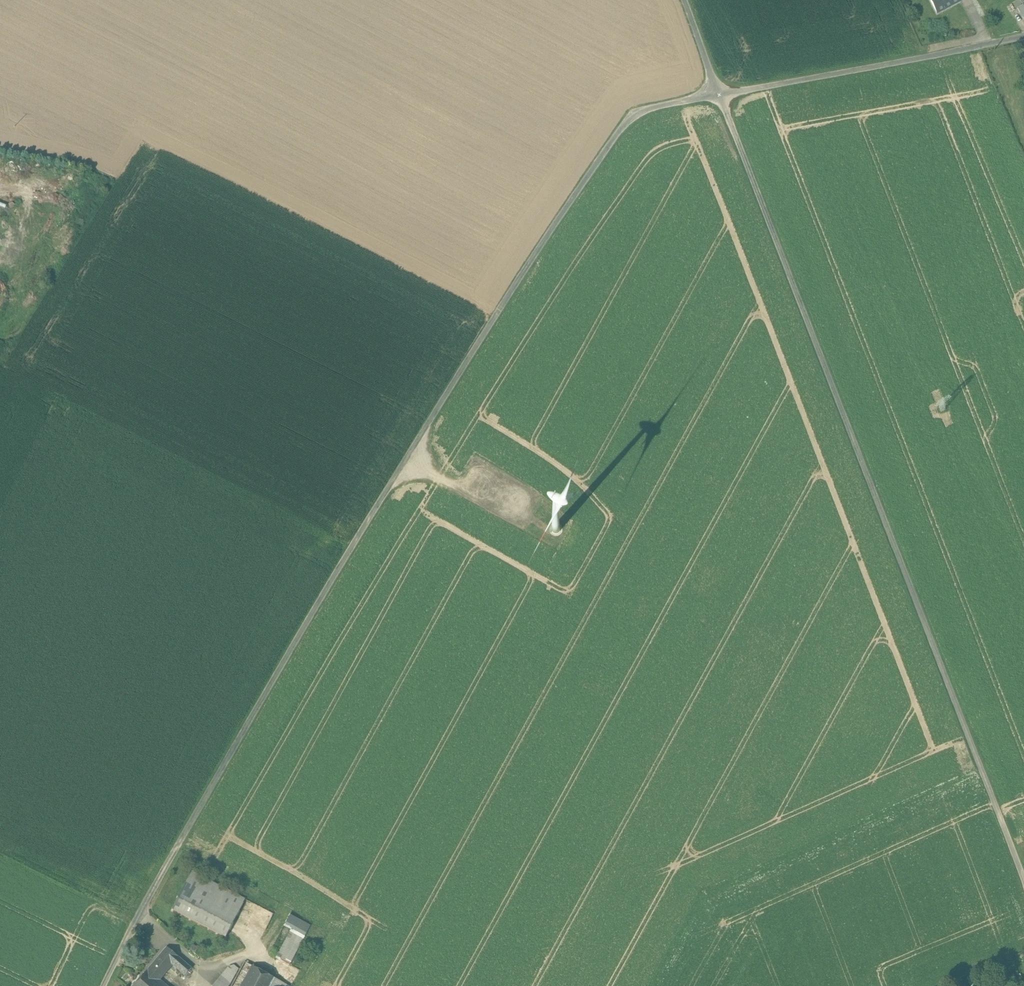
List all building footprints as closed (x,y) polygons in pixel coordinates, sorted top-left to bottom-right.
[(930,2),(936,13),(959,1),(959,0),(933,0),(930,2)] [(245,899),(192,872),(172,909),(225,937),(245,899)] [(291,930),(305,937),(311,924),(291,914),(285,927),(291,930)] [(305,937),(291,930),(276,958),(289,965),(305,937)] [(167,948),(148,970),(159,979),(172,964),(185,976),(191,969),(167,948)] [(232,985),(242,985),(252,967),(244,963),(240,970),(237,977),(232,985)] [(229,967),(221,976),(222,976),(230,984),(237,977),(240,970),(234,965),(229,967)] [(274,979),(252,967),(242,985),(270,985),(274,979)] [(135,985),(153,985),(159,979),(148,970),(135,985)] [(213,985),(228,985),(230,984),(222,976),(213,985)]
